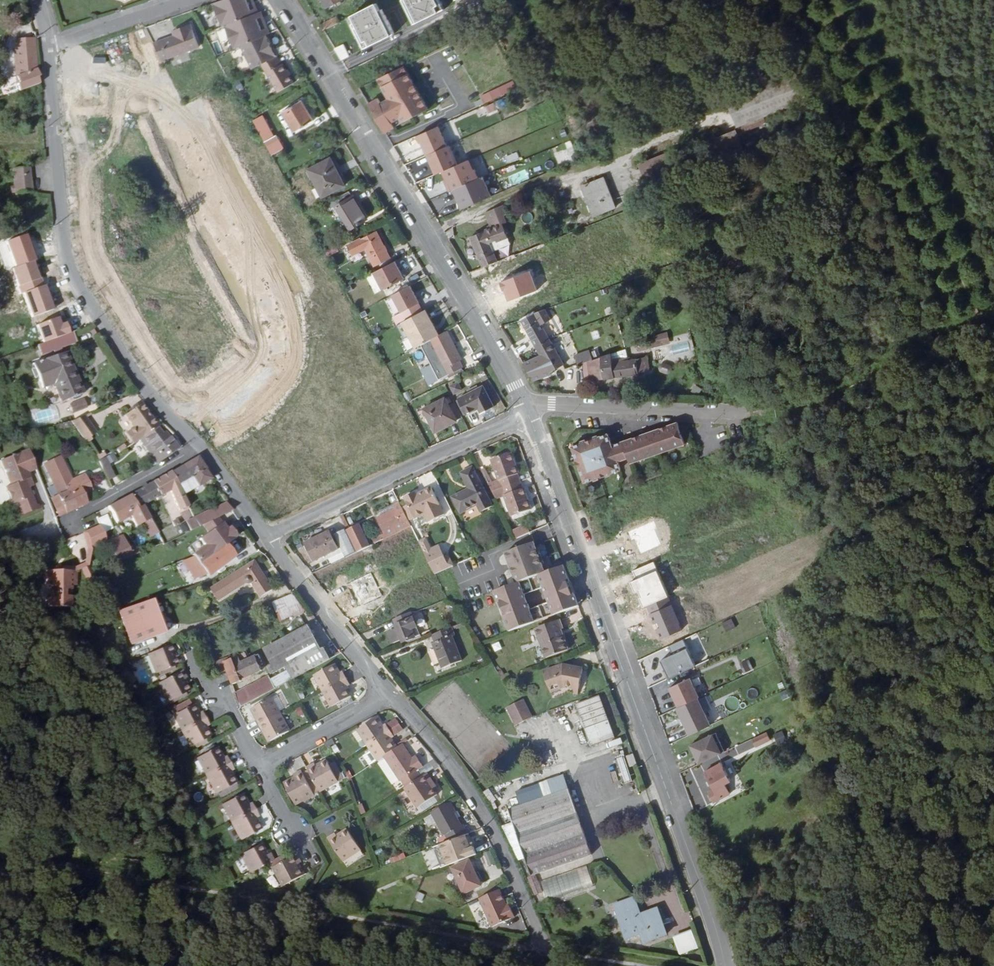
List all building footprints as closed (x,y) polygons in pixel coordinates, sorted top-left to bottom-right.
[(212,5),(222,28),(224,28),(257,15),(254,7),(250,8),(246,0),(229,0),(212,5)] [(327,11),(345,3),(343,0),(321,0),(327,11)] [(443,12),(437,0),(400,0),(411,26),(443,12)] [(346,18),(360,51),(393,37),(379,3),(346,18)] [(224,28),(235,51),(241,48),(262,39),(256,25),(260,23),(257,15),(224,28)] [(321,28),(324,33),(341,24),(339,19),(321,28)] [(266,37),(260,23),(256,25),(262,39),(263,38),(266,37)] [(152,43),(161,60),(198,48),(191,25),(175,30),(176,35),(152,43)] [(17,48),(31,46),(29,35),(15,38),(17,48)] [(241,48),(252,71),(261,67),(274,60),(275,60),(271,51),(270,52),(263,38),(262,39),(241,48)] [(334,48),(340,61),(348,57),(343,44),(334,48)] [(15,50),(21,89),(41,81),(40,71),(36,73),(31,46),(17,48),(14,48),(15,50)] [(243,56),(235,60),(238,67),(246,64),(243,56)] [(274,60),(261,67),(275,91),(290,82),(281,66),(279,67),(275,60),(274,60)] [(368,104),(385,133),(425,113),(403,66),(376,79),(386,101),(378,105),(376,100),(368,104)] [(484,105),(493,101),(489,92),(480,96),(484,105)] [(302,102),(282,113),(294,133),(314,121),(302,102)] [(487,113),(496,109),(493,102),(484,106),(487,113)] [(444,126),(395,148),(404,162),(421,155),(452,207),(467,200),(452,175),(438,149),(452,143),(444,126)] [(268,143),(266,144),(272,155),(284,149),(278,138),(276,139),(270,129),(263,134),(268,143)] [(335,155),(313,166),(326,192),(348,182),(335,155)] [(12,167),(15,192),(31,190),(29,166),(12,167)] [(468,166),(452,175),(467,200),(483,191),(468,166)] [(524,169),(508,176),(512,185),(528,178),(524,169)] [(619,208),(610,185),(607,179),(585,188),(587,194),(597,218),(619,208)] [(358,198),(353,189),(336,197),(354,226),(363,221),(351,202),(358,198)] [(351,202),(363,221),(370,217),(358,198),(351,202)] [(487,214),(494,230),(503,226),(496,210),(487,214)] [(494,230),(472,239),(482,258),(484,257),(489,267),(501,262),(496,250),(510,244),(503,226),(494,230)] [(377,230),(351,242),(355,251),(366,247),(374,264),(389,257),(377,230)] [(535,261),(552,254),(547,244),(539,247),(531,250),(533,256),(535,261)] [(521,260),(533,256),(531,250),(519,255),(521,260)] [(502,281),(516,273),(519,277),(527,273),(521,260),(519,255),(501,262),(489,267),(472,274),(477,282),(493,276),(492,276),(498,272),(502,281)] [(398,259),(377,270),(386,287),(407,277),(398,259)] [(536,272),(534,269),(527,273),(519,277),(516,273),(502,281),(513,300),(527,292),(525,289),(534,284),(532,280),(538,277),(536,272)] [(566,286),(565,282),(549,287),(554,303),(563,300),(559,288),(566,286)] [(543,283),(527,292),(513,300),(526,321),(539,313),(550,309),(543,290),(548,288),(543,283)] [(394,293),(403,311),(422,302),(412,284),(394,293)] [(429,308),(427,309),(433,321),(436,321),(429,308)] [(422,344),(442,333),(436,321),(433,321),(427,309),(397,324),(404,338),(410,335),(416,347),(422,344)] [(67,330),(77,326),(72,314),(47,324),(52,336),(67,330)] [(70,339),(67,330),(52,336),(35,342),(38,351),(70,339)] [(442,333),(422,344),(439,378),(464,366),(460,360),(463,358),(448,330),(442,333)] [(567,366),(554,340),(540,348),(543,356),(528,364),(538,380),(556,372),(555,370),(567,366)] [(667,340),(647,343),(648,349),(668,346),(667,340)] [(593,349),(577,354),(580,365),(589,362),(595,359),(593,349)] [(627,349),(614,353),(614,360),(632,357),(631,349),(627,349)] [(62,351),(30,363),(31,367),(29,368),(33,379),(35,378),(39,388),(52,383),(58,400),(79,392),(73,379),(71,380),(63,361),(66,360),(62,351)] [(641,370),(652,369),(650,356),(635,359),(634,357),(632,357),(614,360),(614,353),(595,359),(589,362),(592,381),(642,373),(641,370)] [(450,383),(452,395),(462,392),(459,381),(450,383)] [(486,383),(462,397),(470,411),(482,405),(485,410),(498,403),(486,383)] [(446,395),(426,406),(438,428),(459,417),(446,395)] [(80,398),(69,401),(72,410),(83,406),(80,398)] [(138,439),(157,427),(141,402),(126,412),(136,426),(128,430),(131,436),(116,447),(118,452),(120,450),(127,446),(132,443),(137,440),(138,439)] [(91,428),(81,414),(70,418),(82,435),(91,428)] [(686,440),(679,419),(614,441),(609,428),(593,433),(595,437),(605,433),(610,444),(600,448),(602,454),(580,461),(587,481),(624,467),(620,459),(631,454),(633,460),(686,440)] [(154,460),(174,446),(166,433),(163,435),(157,427),(138,439),(141,442),(154,460)] [(595,437),(593,433),(572,441),(580,461),(602,454),(600,448),(610,444),(605,433),(595,437)] [(490,484),(495,493),(506,488),(514,508),(529,503),(521,482),(520,482),(515,468),(516,467),(508,446),(489,453),(496,473),(502,472),(504,480),(490,484)] [(28,447),(0,458),(0,461),(9,483),(4,485),(11,503),(16,501),(21,513),(36,508),(27,486),(32,484),(27,471),(35,467),(28,447)] [(60,454),(56,456),(62,471),(65,470),(72,485),(76,483),(73,476),(70,477),(60,454)] [(105,455),(98,459),(106,478),(113,475),(105,455)] [(183,492),(211,477),(195,455),(181,463),(180,462),(168,468),(183,492)] [(73,506),(84,501),(81,493),(89,488),(87,480),(83,471),(82,472),(73,476),(76,483),(72,485),(65,470),(62,471),(56,456),(52,458),(73,506)] [(73,506),(52,458),(44,461),(58,493),(51,497),(58,513),(73,506)] [(481,458),(477,460),(483,472),(487,470),(481,458)] [(480,479),(474,467),(472,463),(460,469),(469,484),(452,493),(460,508),(476,499),(481,506),(492,501),(480,479)] [(477,466),(474,467),(480,479),(483,477),(477,466)] [(188,502),(183,492),(168,468),(150,479),(158,493),(168,488),(178,507),(188,502)] [(496,473),(486,477),(490,484),(504,480),(502,472),(496,473)] [(143,501),(158,493),(150,479),(129,490),(136,504),(143,501)] [(418,490),(416,491),(406,496),(409,503),(405,505),(410,516),(424,509),(428,518),(444,510),(430,484),(418,490)] [(157,529),(143,501),(136,504),(129,490),(118,497),(123,509),(112,514),(114,519),(128,511),(134,522),(140,519),(147,534),(157,529)] [(123,509),(118,497),(107,503),(112,514),(123,509)] [(388,534),(411,522),(400,498),(381,508),(383,511),(377,513),(388,534)] [(220,514),(234,508),(228,500),(216,505),(220,514)] [(209,519),(220,514),(216,505),(194,514),(199,523),(209,519)] [(194,525),(199,523),(194,514),(182,518),(187,528),(194,525)] [(515,533),(530,526),(527,518),(511,526),(515,533)] [(197,561),(226,542),(230,539),(226,534),(222,537),(219,534),(209,519),(199,523),(194,525),(199,533),(189,540),(195,547),(190,550),(197,561)] [(98,520),(83,526),(87,535),(102,529),(98,520)] [(348,527),(359,549),(370,543),(360,521),(348,527)] [(337,533),(347,555),(359,549),(348,527),(337,533)] [(331,528),(308,540),(316,557),(340,545),(331,528)] [(102,529),(87,535),(90,542),(105,535),(102,529)] [(122,534),(107,540),(114,558),(135,549),(132,542),(126,545),(122,534)] [(517,576),(544,565),(533,535),(505,546),(517,576)] [(206,573),(234,554),(226,542),(197,561),(206,573)] [(424,550),(434,571),(449,564),(439,543),(424,550)] [(181,556),(190,568),(183,572),(192,583),(206,573),(197,561),(190,550),(181,556)] [(545,586),(570,576),(563,558),(544,565),(517,576),(494,585),(499,599),(511,594),(510,592),(524,587),(524,588),(543,581),(545,586)] [(369,560),(351,570),(365,597),(369,596),(374,605),(393,596),(387,586),(384,588),(369,560)] [(218,586),(224,596),(254,578),(254,579),(255,579),(255,580),(256,580),(257,580),(258,580),(258,579),(267,595),(277,589),(260,561),(218,586)] [(46,594),(46,605),(70,604),(70,593),(68,593),(68,586),(69,586),(69,582),(74,582),(73,567),(40,568),(41,575),(45,576),(45,584),(50,584),(50,594),(46,594)] [(570,576),(545,586),(548,595),(573,585),(570,576)] [(509,625),(578,599),(573,585),(548,595),(548,596),(530,603),(528,598),(503,608),(509,625)] [(499,599),(503,608),(528,598),(524,588),(524,587),(510,592),(511,594),(499,599)] [(151,594),(118,606),(130,640),(163,629),(151,594)] [(300,595),(276,604),(283,623),(308,613),(302,597),(300,595)] [(411,611),(393,619),(396,624),(388,627),(392,638),(400,635),(403,642),(416,636),(412,628),(418,626),(411,611)] [(554,614),(531,623),(542,651),(562,643),(555,625),(557,624),(554,614)] [(289,668),(294,676),(332,656),(325,642),(320,645),(308,622),(264,644),(272,660),(268,662),(271,670),(286,663),(289,668)] [(447,624),(428,632),(431,638),(426,640),(436,665),(460,655),(447,624)] [(660,658),(667,675),(708,658),(697,633),(667,645),(671,654),(660,658)] [(492,651),(500,648),(497,640),(489,644),(492,651)] [(171,644),(149,652),(157,672),(183,663),(179,654),(175,655),(171,644)] [(237,663),(257,655),(255,651),(242,658),(238,651),(230,655),(231,657),(234,655),(237,663)] [(226,669),(232,683),(244,677),(243,675),(262,666),(261,664),(265,662),(262,656),(259,658),(257,655),(237,663),(234,655),(231,657),(223,661),(226,669)] [(223,661),(221,656),(215,658),(220,671),(226,669),(223,661)] [(744,673),(753,669),(749,659),(740,662),(744,673)] [(561,660),(544,667),(550,682),(563,677),(578,680),(580,664),(561,660)] [(331,661),(311,672),(330,707),(349,697),(344,686),(348,684),(340,670),(336,672),(331,661)] [(238,690),(242,704),(294,676),(289,668),(272,677),(270,674),(238,690)] [(183,670),(159,683),(170,702),(190,691),(184,680),(187,678),(183,670)] [(671,685),(680,704),(699,695),(700,695),(691,676),(671,685)] [(613,730),(598,687),(575,695),(591,738),(613,730)] [(279,691),(273,694),(279,704),(285,701),(279,691)] [(511,697),(521,714),(529,711),(519,693),(511,697)] [(273,694),(254,705),(272,738),(291,727),(279,704),(273,694)] [(678,705),(691,732),(712,722),(699,695),(680,704),(678,705)] [(513,719),(521,714),(511,697),(503,702),(513,719)] [(192,700),(173,711),(194,746),(212,736),(206,725),(210,722),(202,709),(198,712),(192,700)] [(387,750),(401,742),(396,734),(399,732),(395,725),(391,719),(387,721),(381,712),(363,724),(370,734),(376,744),(383,754),(387,750)] [(395,725),(404,719),(399,713),(391,719),(395,725)] [(395,725),(399,732),(408,725),(404,719),(395,725)] [(363,739),(370,734),(363,724),(357,728),(363,739)] [(768,729),(753,736),(757,744),(772,737),(768,729)] [(691,743),(700,761),(726,749),(717,730),(691,743)] [(336,735),(326,740),(328,744),(338,739),(336,735)] [(411,782),(424,773),(420,766),(427,760),(421,750),(416,754),(413,750),(414,749),(406,738),(401,742),(387,750),(404,775),(406,774),(411,782)] [(375,759),(383,754),(376,744),(368,749),(375,759)] [(628,759),(635,756),(632,746),(625,748),(628,759)] [(219,747),(200,758),(221,793),(239,782),(233,771),(237,769),(229,756),(225,758),(219,747)] [(541,757),(545,767),(557,763),(553,753),(541,757)] [(317,758),(309,762),(311,765),(323,785),(341,774),(332,759),(329,754),(319,761),(317,758)] [(337,756),(332,759),(341,774),(346,771),(337,756)] [(617,759),(625,783),(631,781),(623,757),(617,759)] [(710,791),(715,802),(733,793),(728,783),(734,780),(724,760),(707,769),(716,788),(710,791)] [(298,773),(287,780),(299,800),(317,789),(311,778),(305,768),(303,765),(296,770),(298,773)] [(305,768),(317,789),(323,785),(311,765),(305,768)] [(436,777),(432,769),(424,773),(411,782),(409,783),(420,803),(441,791),(436,783),(433,779),(436,777)] [(531,867),(528,868),(535,887),(544,884),(536,866),(590,845),(566,781),(508,802),(531,867)] [(244,791),(224,803),(235,820),(246,837),(264,826),(257,815),(261,812),(254,800),(250,802),(244,791)] [(452,839),(466,834),(469,833),(464,824),(462,825),(454,812),(455,811),(450,802),(430,812),(442,835),(445,834),(448,840),(452,839)] [(337,828),(329,832),(337,844),(344,855),(362,844),(349,825),(339,831),(337,828)] [(447,864),(477,853),(474,845),(471,847),(466,834),(452,839),(448,840),(439,843),(447,864)] [(263,840),(243,852),(254,870),(277,857),(272,849),(270,851),(263,840)] [(428,868),(439,864),(433,849),(422,853),(428,868)] [(490,850),(476,857),(483,869),(496,862),(490,850)] [(301,851),(278,865),(289,884),(309,872),(303,861),(306,859),(301,851)] [(468,860),(450,866),(459,892),(478,886),(468,860)] [(561,893),(556,880),(542,885),(547,898),(561,893)] [(506,905),(499,888),(479,897),(489,921),(511,912),(508,904),(506,905)] [(634,894),(615,901),(627,934),(641,929),(645,937),(666,929),(662,919),(658,921),(652,906),(641,910),(634,894)] [(672,936),(679,955),(698,947),(691,929),(672,936)]
